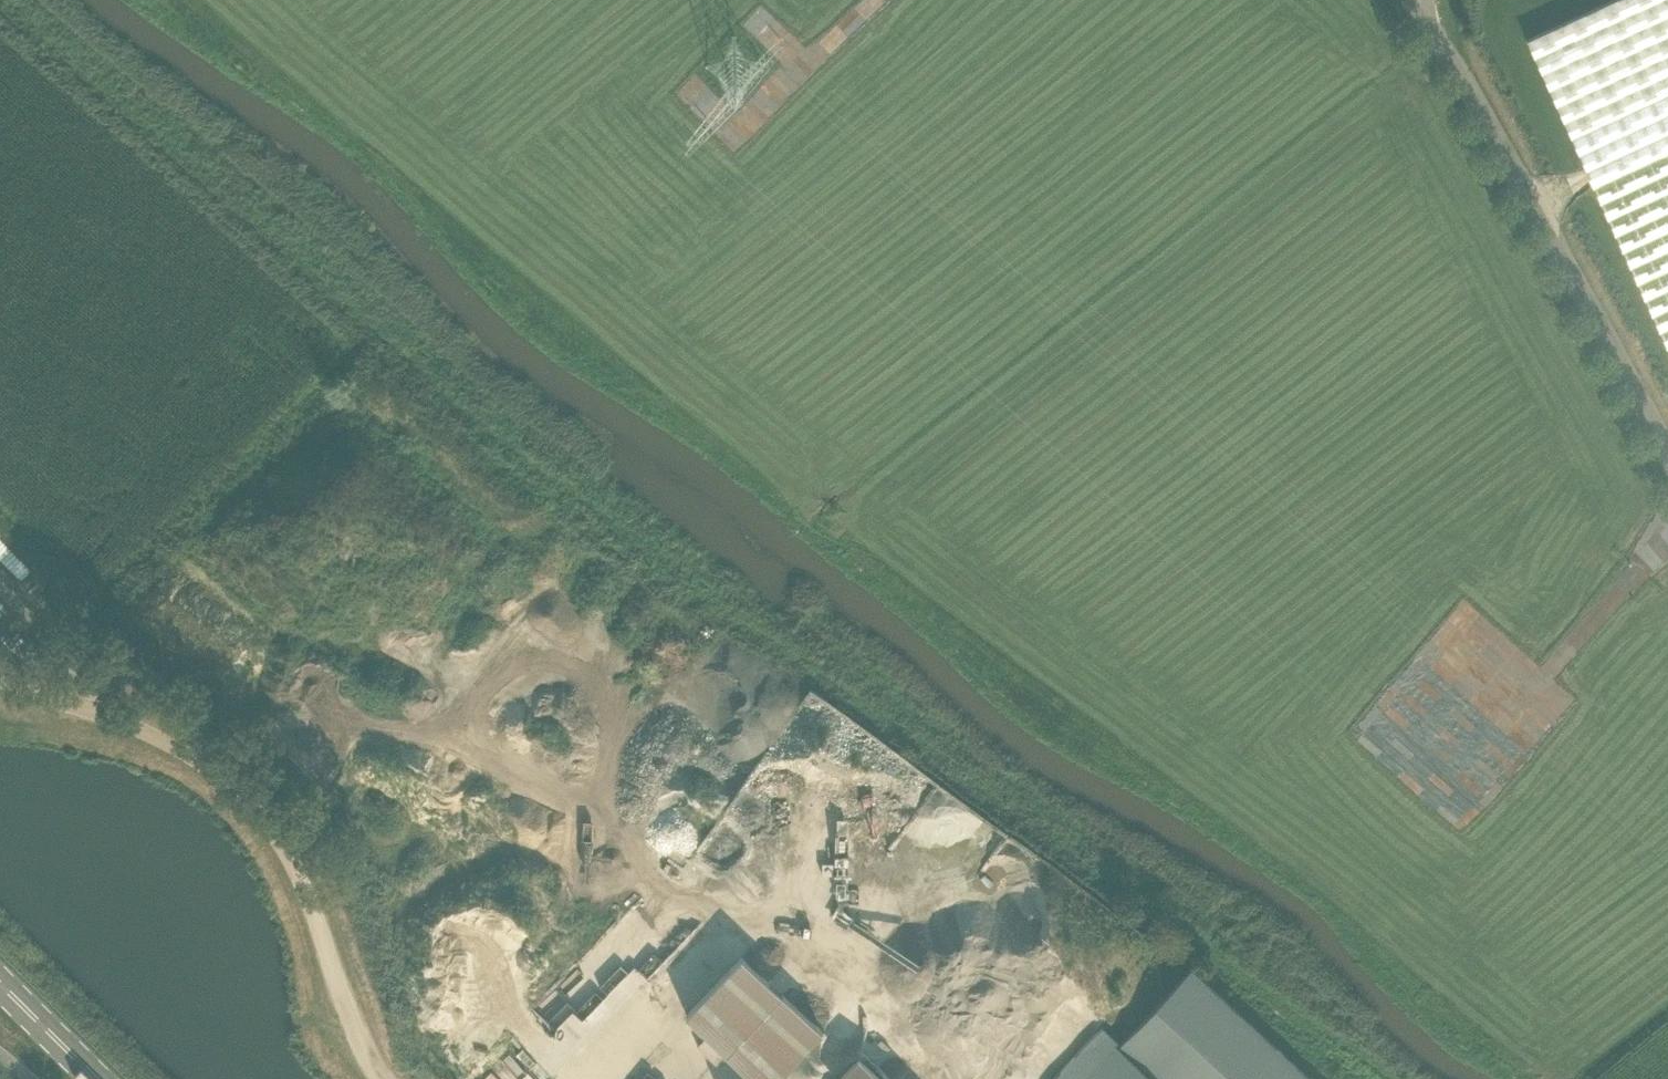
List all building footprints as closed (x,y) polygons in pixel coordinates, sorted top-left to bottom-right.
[(1527,39),(1541,71),(1563,119),(1667,348),(1667,0),(1611,0),(1527,39)] [(782,1075),(822,1033),(742,956),(686,1014),(754,1078),(778,1078),(782,1075)] [(1191,969),(1120,1045),(1157,1078),(1311,1078),(1191,969)] [(1117,1041),(1101,1027),(1054,1078),(1152,1078),(1114,1044),(1117,1041)] [(858,1059),(839,1078),(879,1078),(858,1059)]
